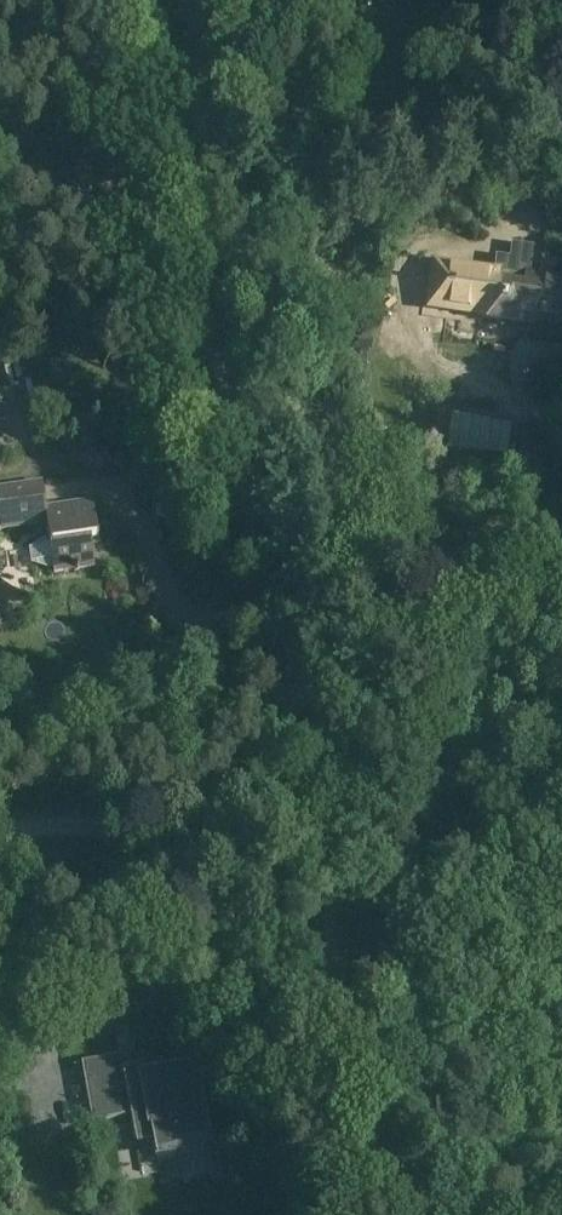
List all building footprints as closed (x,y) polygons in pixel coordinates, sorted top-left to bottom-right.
[(544,253),(561,256),(561,229),(548,226),(547,234),(544,253)] [(527,276),(531,247),(511,245),(509,258),(496,256),(492,283),(483,282),(483,289),(478,288),(474,291),(472,307),(475,311),(479,312),(479,317),(523,323),(524,318),(561,324),(561,281),(527,276)] [(439,453),(499,456),(501,422),(440,419),(439,453)] [(49,538),(43,539),(28,549),(30,565),(47,569),(53,569),(54,573),(94,567),(91,543),(98,542),(93,503),(46,510),(43,484),(0,490),(0,528),(0,529),(47,523),(49,538)] [(125,1055),(81,1064),(91,1123),(130,1116),(135,1145),(151,1143),(154,1162),(180,1157),(179,1149),(210,1143),(196,1064),(161,1070),(160,1064),(128,1070),(125,1055)]
